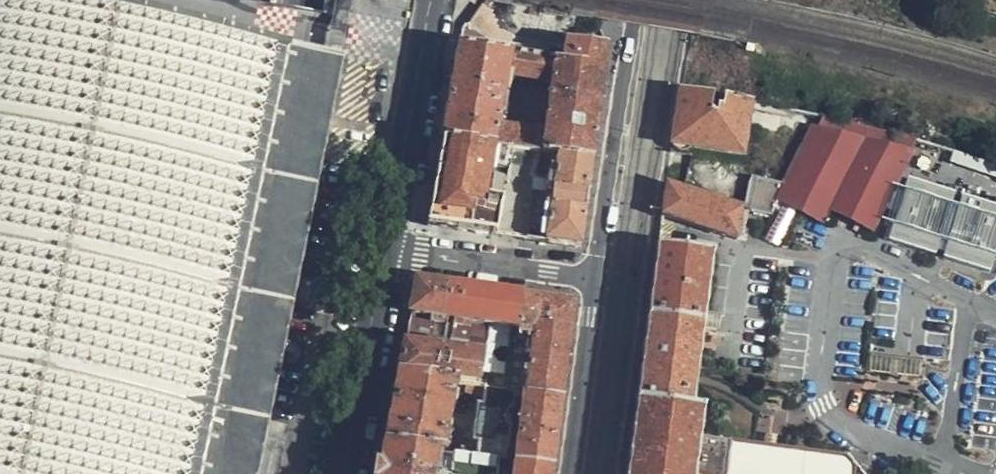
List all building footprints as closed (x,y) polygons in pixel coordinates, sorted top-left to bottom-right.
[(326,142),(342,59),(284,46),(64,0),(0,0),(0,473),(258,473),(326,142)] [(466,35),(504,44),(504,39),(488,32),(486,29),(482,23),(482,20),(482,16),(486,10),(480,7),(463,33),(464,33),(466,35)] [(547,61),(549,51),(504,44),(466,35),(464,33),(463,33),(461,40),(460,48),(547,61)] [(553,62),(547,61),(460,48),(458,60),(451,97),(443,146),(538,157),(593,164),(593,160),(596,146),(599,118),(600,111),(605,79),(608,54),(609,48),(605,48),(575,45),(573,47),(568,46),(567,52),(566,61),(553,62)] [(746,157),(754,104),(681,90),(679,102),(673,145),(691,148),(746,157)] [(871,230),(917,140),(819,117),(782,198),(779,206),(786,210),(796,215),(826,227),(833,213),(871,230)] [(538,157),(443,146),(440,162),(431,195),(427,229),(459,233),(488,237),(508,240),(527,242),(538,157)] [(538,157),(527,242),(562,247),(581,249),(589,193),(591,178),(593,164),(538,157)] [(668,185),(664,216),(739,242),(742,211),(738,210),(684,191),(668,185)] [(746,186),(738,210),(742,211),(772,221),(779,206),(782,198),(746,186)] [(779,253),(796,215),(786,210),(767,247),(779,253)] [(629,473),(855,473),(856,471),(846,460),(724,444),(726,433),(701,430),(705,408),(694,407),(703,333),(705,317),(712,254),(659,247),(629,473)] [(410,322),(400,376),(454,384),(466,386),(510,392),(522,301),(513,300),(487,297),(469,294),(452,292),(436,290),(416,287),(410,322)] [(573,308),(522,301),(510,392),(517,393),(527,395),(560,399),(563,381),(568,346),(573,308)] [(719,319),(705,317),(703,333),(717,335),(719,319)] [(454,384),(400,376),(395,405),(387,447),(440,454),(454,384)] [(517,393),(510,392),(466,386),(464,393),(485,397),(477,451),(461,450),(459,457),(503,463),(507,463),(512,432),(507,432),(509,417),(514,413),(517,393)] [(517,464),(551,469),(553,457),(556,434),(559,409),(560,399),(527,395),(517,464)] [(387,447),(381,473),(437,473),(440,454),(387,447)] [(503,463),(459,457),(453,456),(449,473),(501,473),(503,463)] [(551,469),(517,464),(515,473),(550,473),(551,469)]
